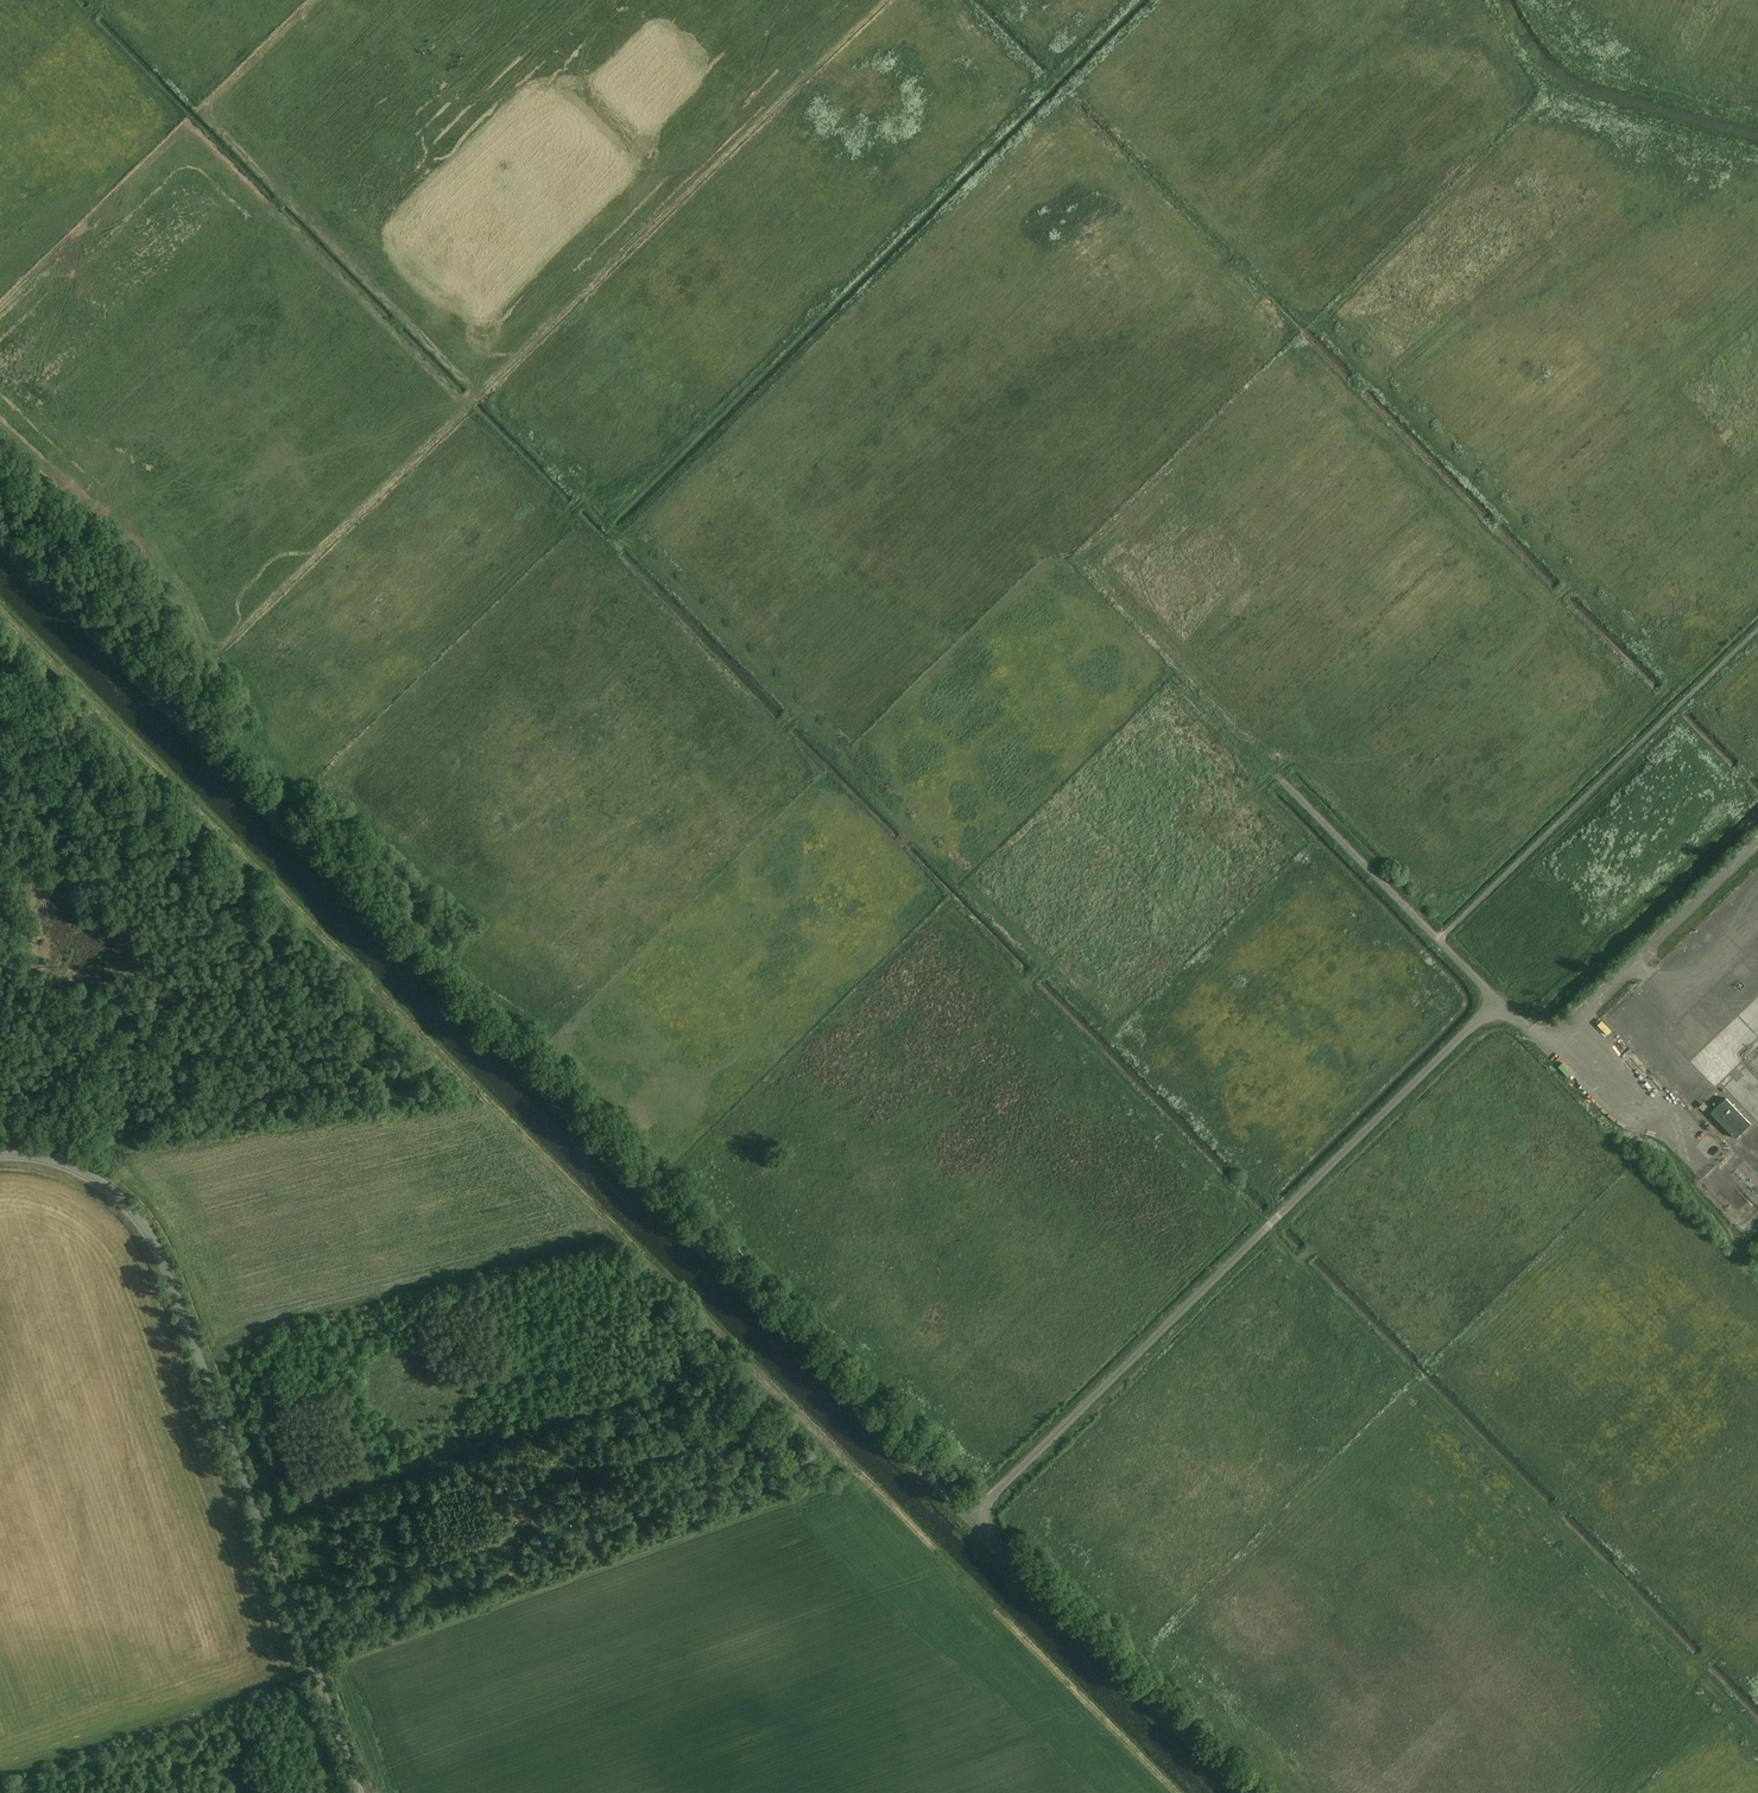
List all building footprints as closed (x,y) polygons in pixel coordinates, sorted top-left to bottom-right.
[(1742,1015),(1757,1032),(1757,1000),(1742,1015)] [(1730,1029),(1694,1062),(1716,1086),(1746,1059),(1738,1051),(1745,1045),(1730,1029)] [(1757,1041),(1757,1038),(1753,1035),(1748,1041),(1755,1046),(1757,1041)] [(1725,1083),(1755,1115),(1757,1112),(1757,1081),(1744,1066),(1725,1083)] [(1751,1123),(1726,1098),(1711,1112),(1736,1137),(1751,1123)] [(1713,1135),(1700,1147),(1712,1160),(1724,1148),(1713,1135)]
